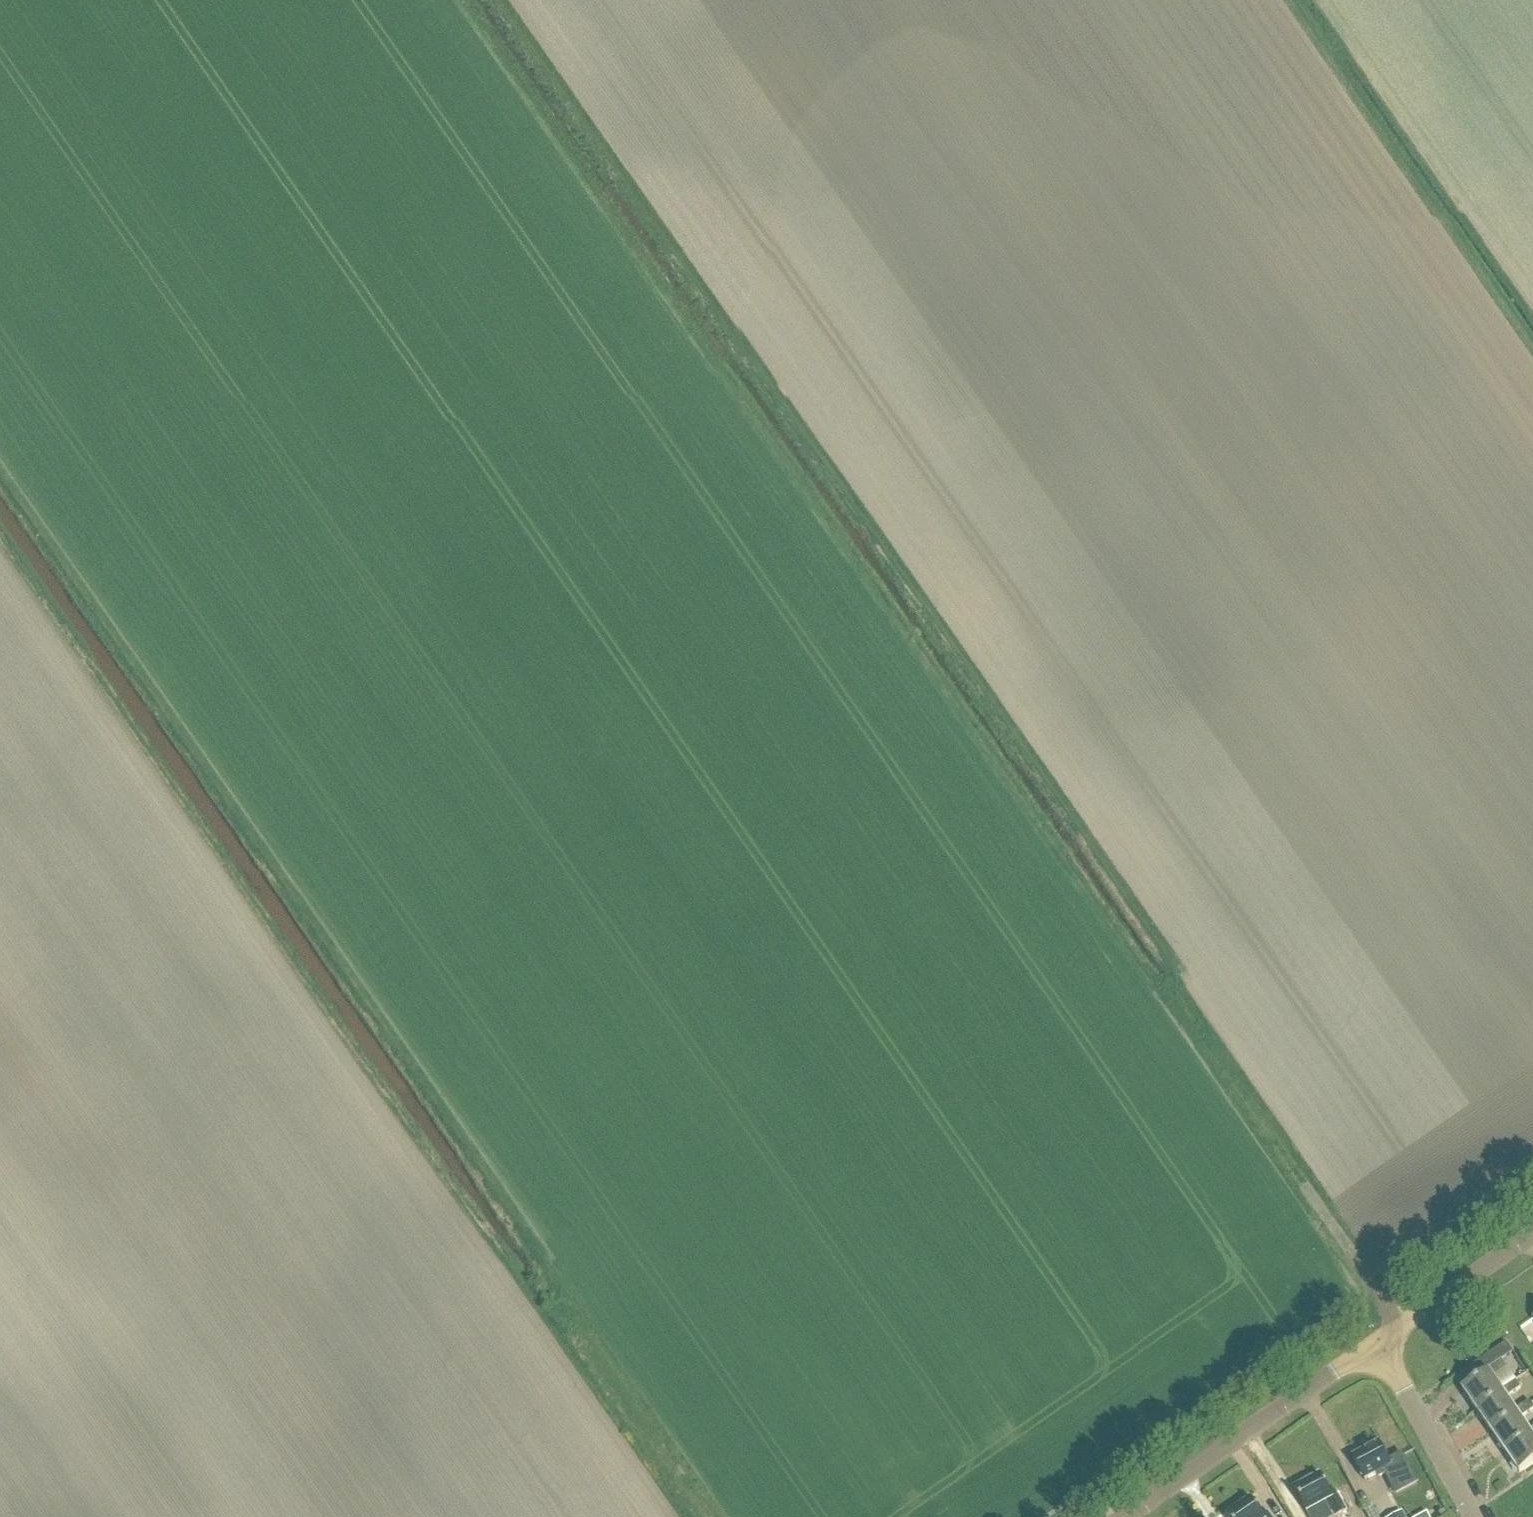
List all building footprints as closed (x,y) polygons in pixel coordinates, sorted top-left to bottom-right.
[(1462,1392),(1477,1412),(1503,1394),(1502,1392),(1493,1379),(1507,1370),(1502,1362),(1487,1373),(1488,1374),(1462,1392)] [(1477,1412),(1491,1433),(1517,1414),(1516,1413),(1507,1400),(1522,1390),(1516,1382),(1502,1392),(1503,1394),(1477,1412)] [(1505,1453),(1532,1434),(1530,1433),(1521,1419),(1532,1411),(1532,1407),(1530,1403),(1516,1413),(1517,1414),(1491,1433),(1505,1453)] [(1520,1475),(1532,1466),(1532,1431),(1530,1433),(1532,1434),(1505,1453),(1520,1475)] [(1379,1445),(1353,1460),(1365,1482),(1384,1472),(1397,1495),(1416,1485),(1402,1458),(1390,1465),(1379,1445)] [(1306,1514),(1327,1503),(1334,1516),(1340,1516),(1346,1514),(1336,1494),(1331,1496),(1321,1477),(1294,1491),(1306,1514)] [(1229,1516),(1263,1516),(1252,1501),(1229,1516)]
